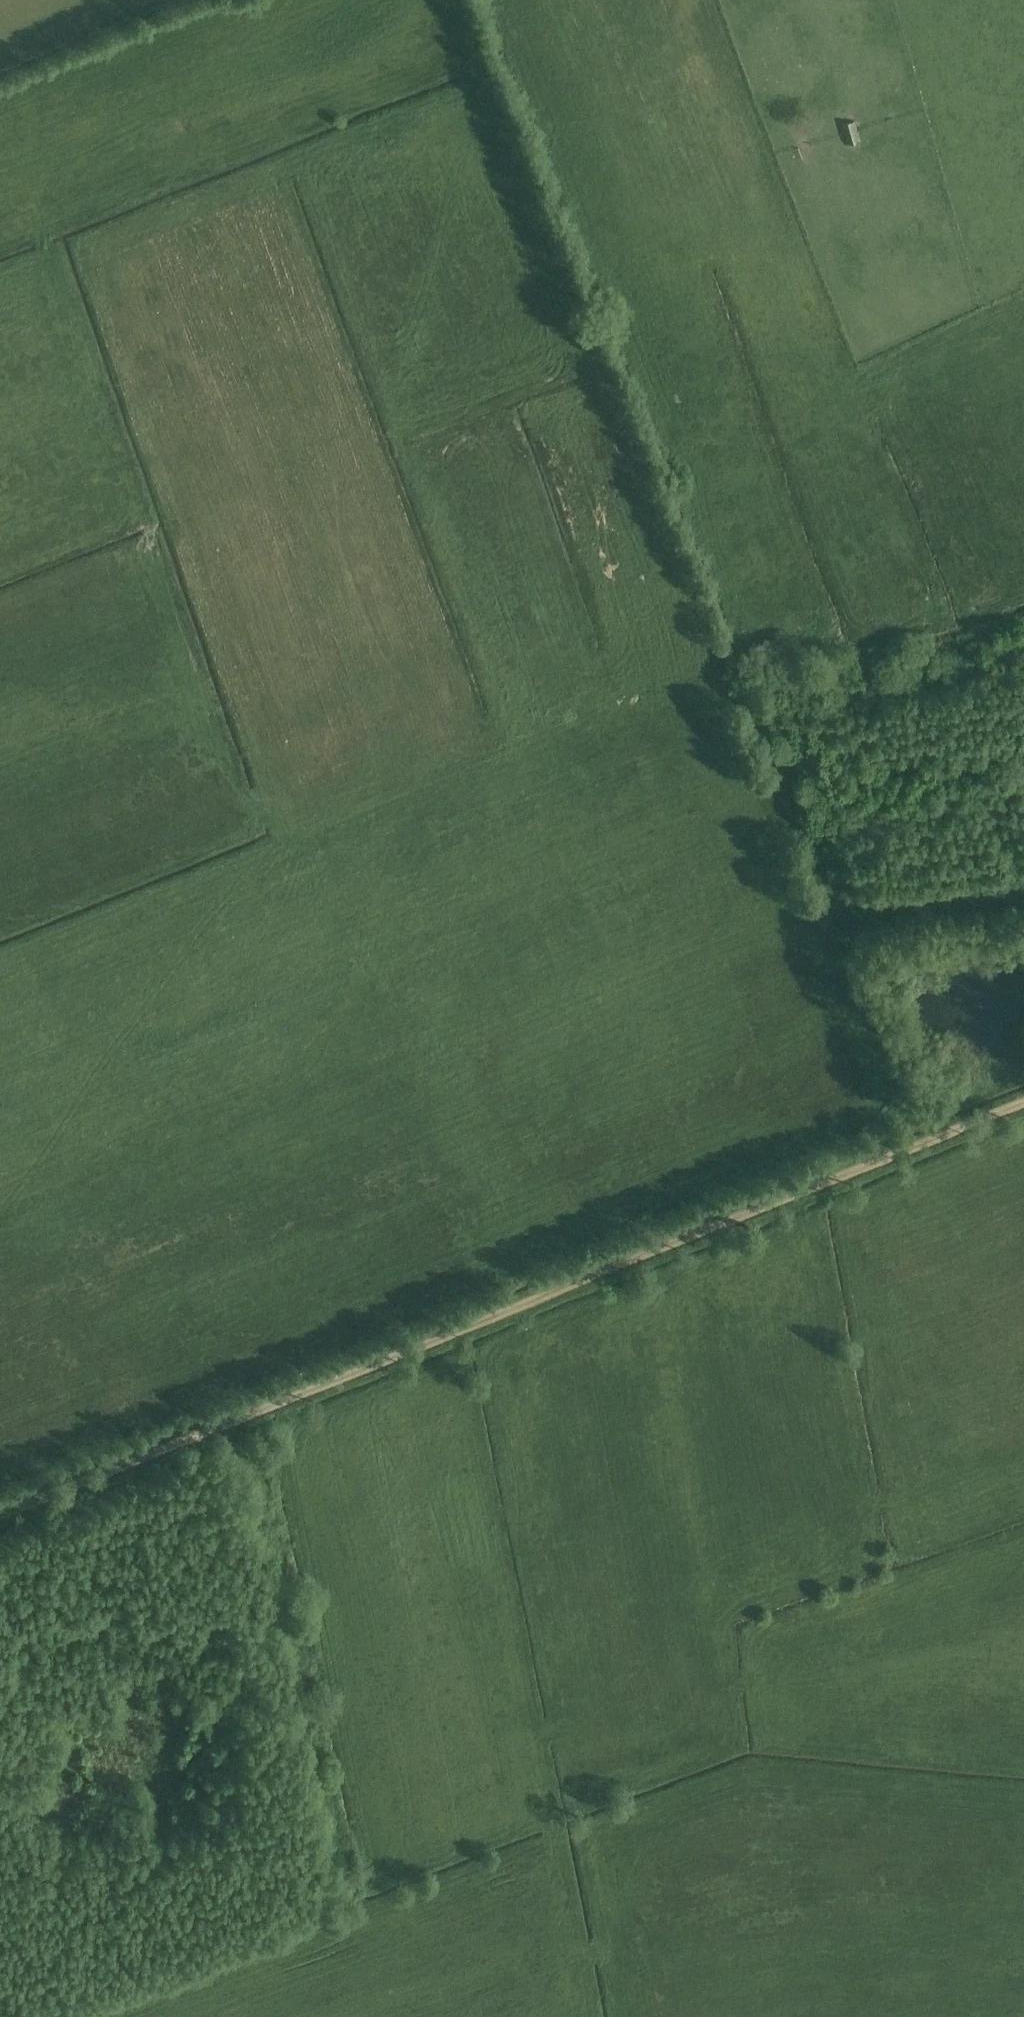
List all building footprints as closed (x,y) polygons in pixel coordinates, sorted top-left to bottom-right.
[(655,1247),(669,1241),(665,1229),(650,1235),(655,1247)]
